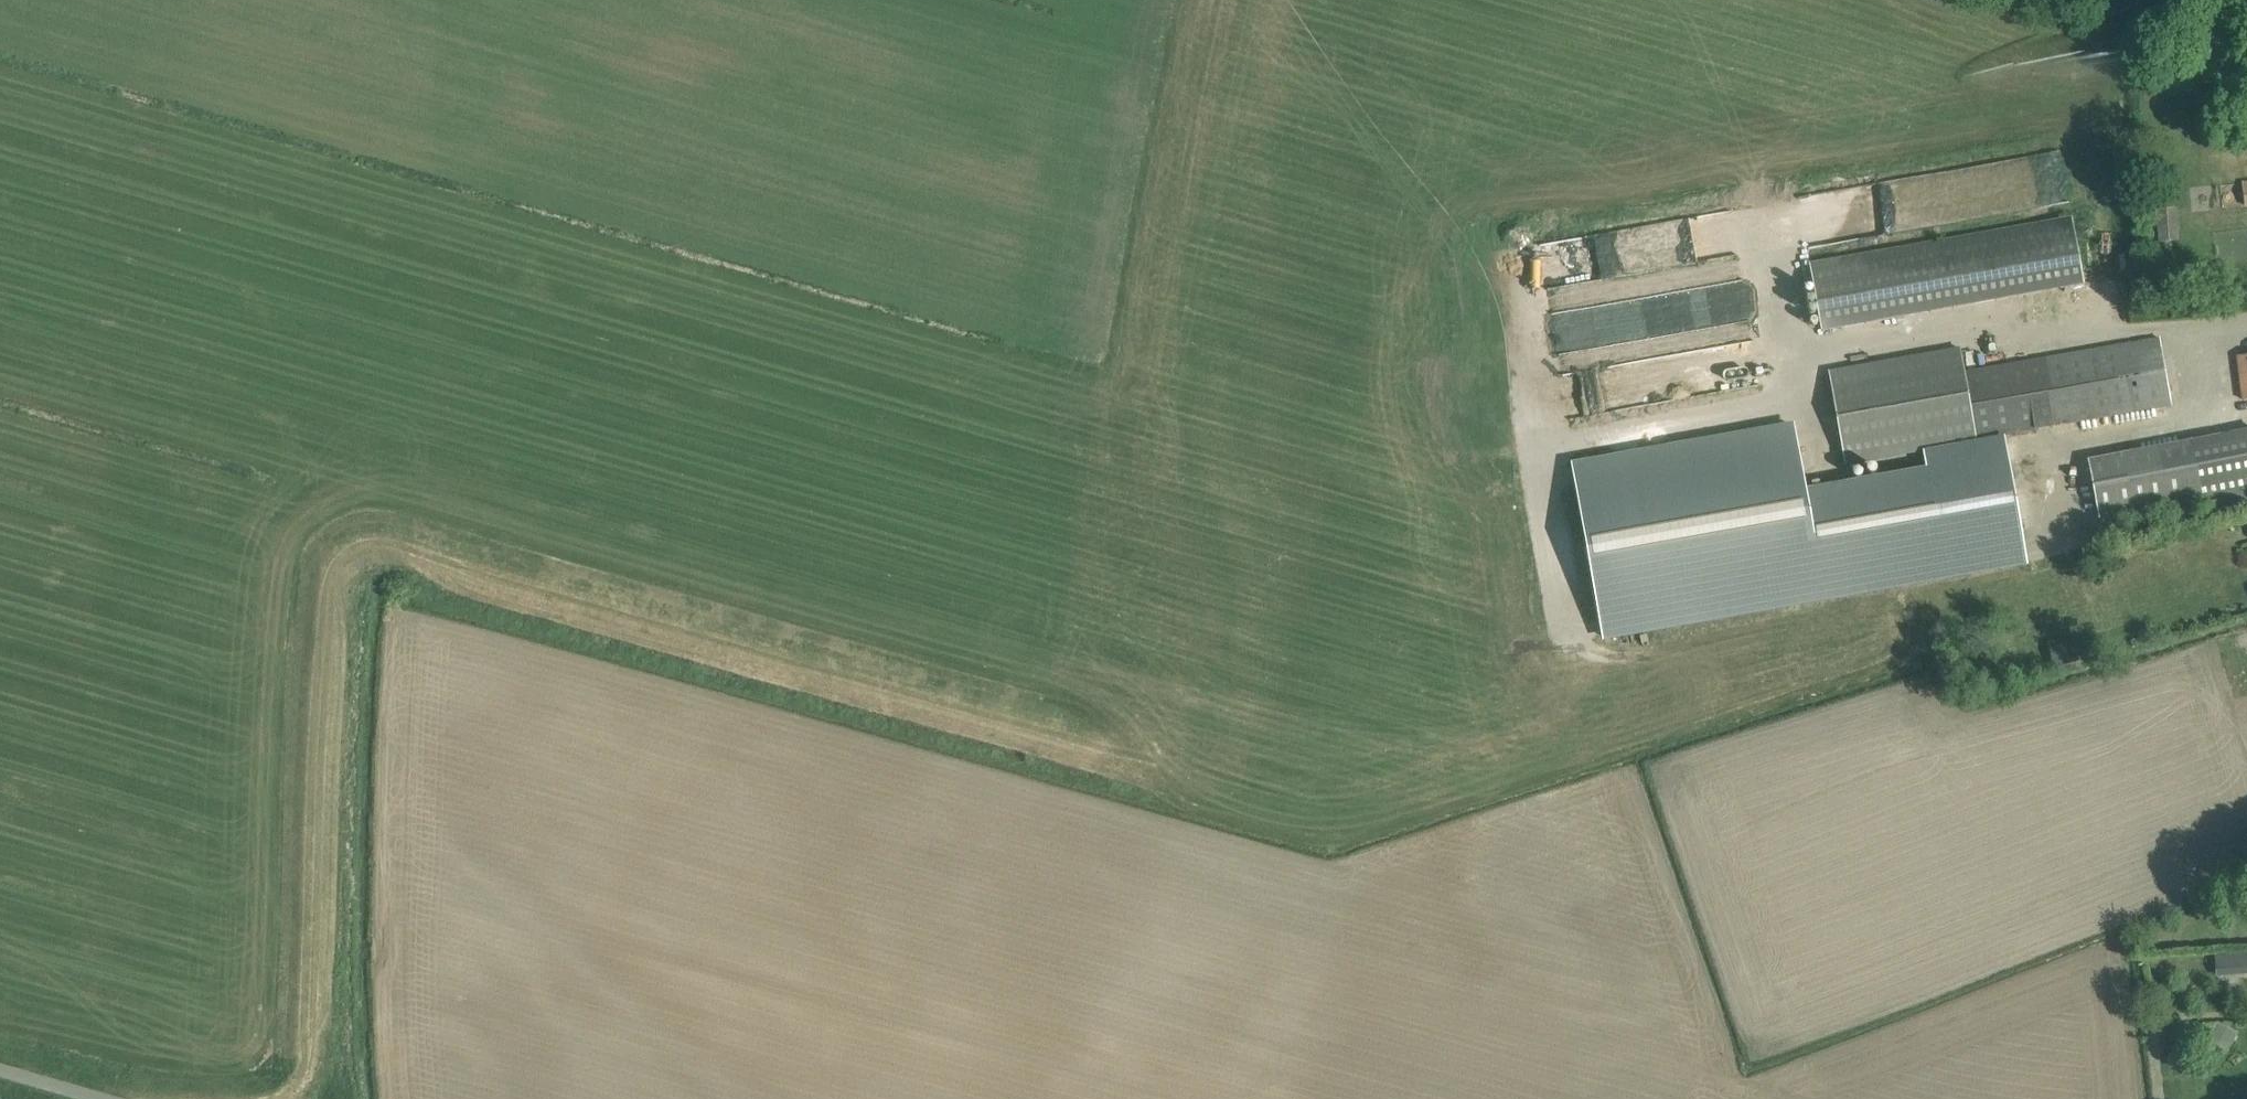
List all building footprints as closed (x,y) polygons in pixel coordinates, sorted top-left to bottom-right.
[(2220,185),(2222,203),(2236,201),(2235,183),(2220,185)] [(1810,265),(1821,331),(2082,286),(2071,221),(1810,265)] [(1844,463),(1975,440),(1975,442),(2169,407),(2157,339),(1963,373),(1959,349),(1828,372),(1844,463)] [(2237,355),(2243,398),(2246,398),(2246,354),(2237,355)] [(1804,493),(1793,426),(1570,465),(1600,636),(2024,562),(2003,440),(1923,454),(1926,472),(1804,493)] [(2088,462),(2103,530),(2246,501),(2246,429),(2088,462)] [(2246,977),(2246,951),(2213,953),(2214,978),(2246,977)] [(2212,1022),(2206,1047),(2229,1054),(2236,1028),(2212,1022)]
